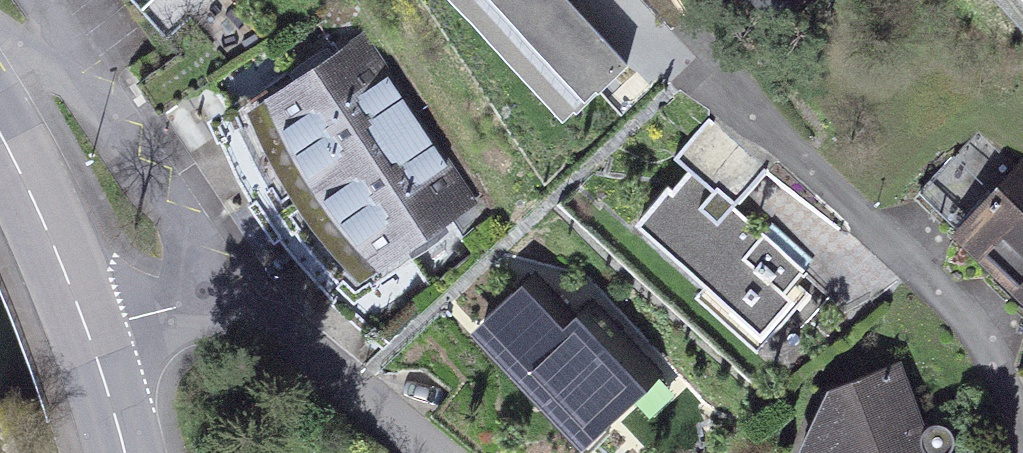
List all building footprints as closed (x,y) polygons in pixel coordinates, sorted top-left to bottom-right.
[(469,41),(540,132),(639,55),(613,21),(640,0),(522,0),(469,41)] [(385,44),(247,120),(348,302),(486,226),(385,44)] [(718,127),(616,237),(749,361),(815,291),(740,221),(777,181),(718,127)] [(947,242),(1022,316),(1022,173),(1019,169),(947,242)] [(455,345),(555,452),(584,452),(663,381),(592,303),(571,323),(529,277),(455,345)] [(809,397),(782,452),(915,452),(893,374),(809,397)]
